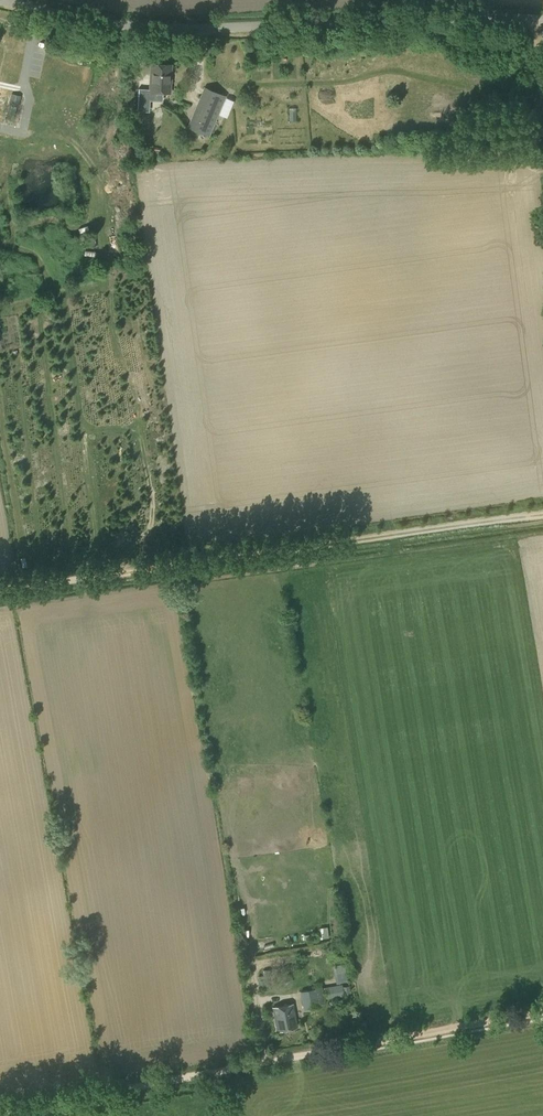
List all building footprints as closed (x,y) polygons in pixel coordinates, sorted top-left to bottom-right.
[(170,93),(171,64),(151,63),(150,92),(170,93)] [(209,136),(226,96),(204,86),(187,127),(209,136)] [(18,107),(21,96),(11,93),(8,104),(18,107)] [(323,931),(323,937),(329,936),(328,926),(321,927),(321,931),(323,931)] [(330,965),(342,963),(340,954),(328,956),(330,965)] [(270,990),(268,978),(258,980),(260,989),(263,989),(263,991),(270,990)] [(326,998),(344,996),(342,984),(325,987),(326,998)] [(304,1009),(319,1006),(315,988),(300,991),(304,1009)] [(278,1031),(298,1027),(294,1004),(273,1007),(278,1031)]
